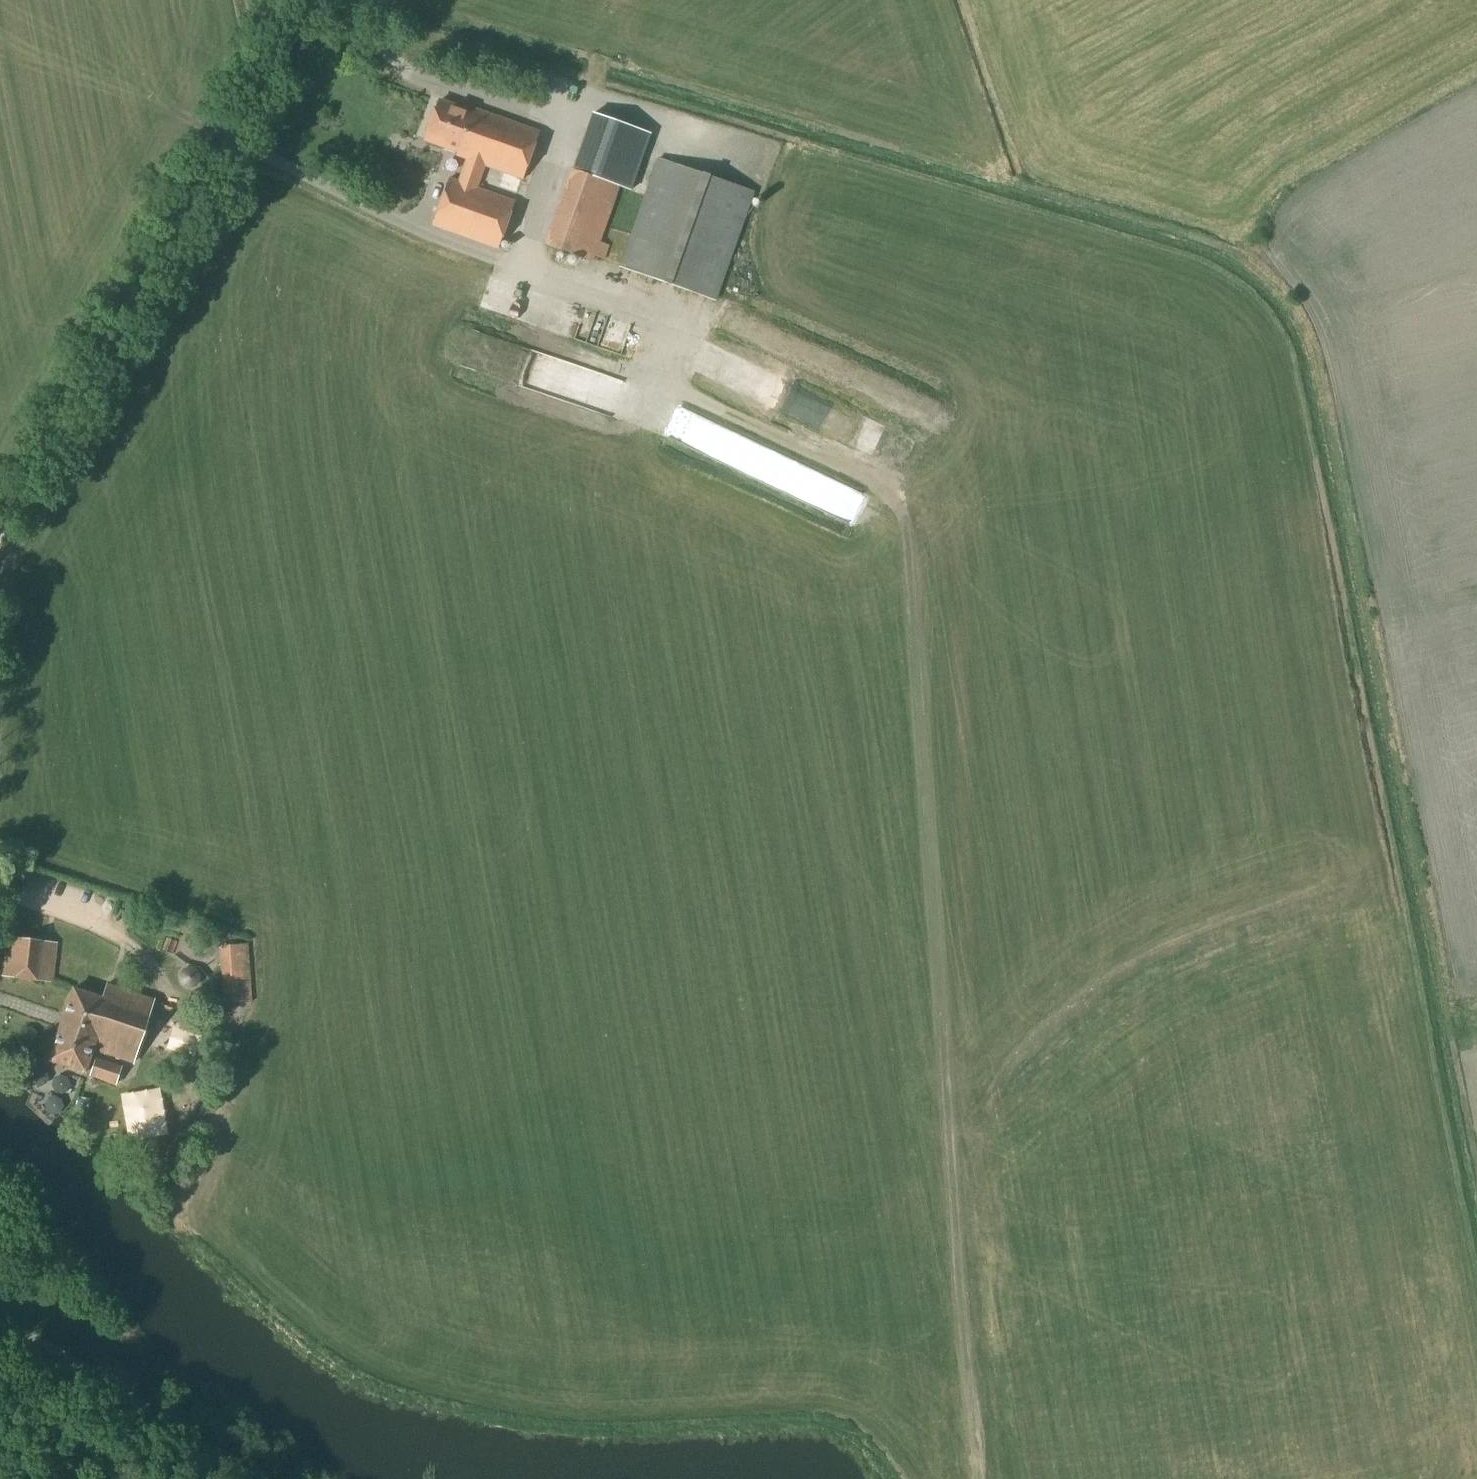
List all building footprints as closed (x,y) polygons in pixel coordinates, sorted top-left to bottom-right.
[(472,113),(440,102),(426,141),(458,152),(457,156),(466,159),(458,181),(449,178),(431,227),(498,251),(515,201),(478,188),(485,166),(522,180),(539,132),(474,109),(472,113)] [(571,172),(619,188),(632,193),(653,133),(592,112),(571,172)] [(716,302),(755,193),(657,159),(619,267),(716,302)] [(604,261),(608,248),(600,245),(619,188),(571,172),(545,246),(594,263),(595,258),(604,261)] [(54,983),(58,943),(6,937),(2,977),(54,983)] [(166,938),(162,951),(173,955),(178,942),(166,938)] [(224,1005),(252,1003),(248,944),(219,946),(224,1005)] [(53,1062),(46,1084),(75,1094),(82,1072),(87,1074),(120,1085),(125,1067),(98,1058),(97,1062),(91,1060),(94,1051),(134,1065),(156,1000),(107,983),(103,998),(74,988),(49,1061),(53,1062)]
